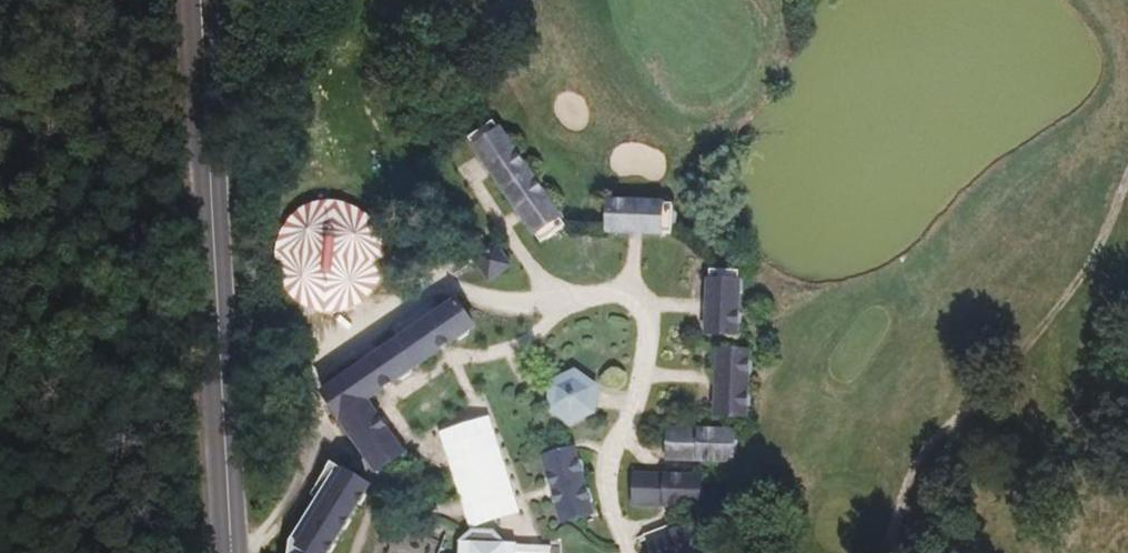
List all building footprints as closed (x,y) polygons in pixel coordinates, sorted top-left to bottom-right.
[(493,126),(490,122),(466,139),(538,244),(563,227),(560,222),(561,217),(554,208),(549,207),(541,196),(542,191),(536,181),(531,180),(523,169),(524,163),(517,154),(512,153),(504,142),(505,137),(499,128),(493,126)] [(671,206),(606,203),(605,233),(669,236),(669,230),(673,227),(674,216),(670,212),(671,206)] [(472,260),(486,280),(506,266),(492,246),(472,260)] [(738,273),(708,271),(705,335),(735,337),(735,331),(739,328),(739,317),(736,313),(737,297),(740,293),(741,282),(737,278),(738,273)] [(472,327),(454,302),(320,395),(375,472),(402,455),(398,450),(399,444),(392,435),(387,434),(364,401),(394,381),(399,381),(409,374),(410,369),(451,341),(456,342),(466,336),(467,330),(472,327)] [(747,353),(717,352),(714,416),(744,418),(744,412),(748,408),(749,397),(745,393),(746,378),(750,374),(750,363),(746,359),(747,353)] [(544,410),(568,427),(569,418),(552,407),(554,387),(572,379),(573,370),(547,382),(544,410)] [(586,410),(569,418),(568,427),(594,415),(597,386),(573,370),(572,379),(588,390),(586,410)] [(572,379),(554,387),(552,407),(569,418),(586,410),(588,390),(572,379)] [(731,434),(666,431),(665,461),(730,464),(730,458),(734,455),(734,443),(731,439),(731,434)] [(581,460),(577,458),(574,449),(539,459),(558,523),(593,512),(590,503),(593,499),(590,488),(585,486),(582,475),(585,471),(581,460)] [(296,546),(308,552),(327,552),(369,485),(343,469),(296,546)] [(670,477),(633,476),(632,506),(696,508),(696,503),(700,499),(701,488),(697,484),(697,479),(689,478),(685,474),(674,474),(670,477)] [(722,547),(711,518),(649,540),(653,552),(712,552),(713,551),(722,547)] [(459,543),(459,552),(503,552),(504,543),(492,531),(471,531),(459,543)] [(504,543),(503,552),(515,552),(516,543),(516,539),(504,538),(504,543)] [(550,545),(516,543),(515,552),(550,552),(550,545)]
